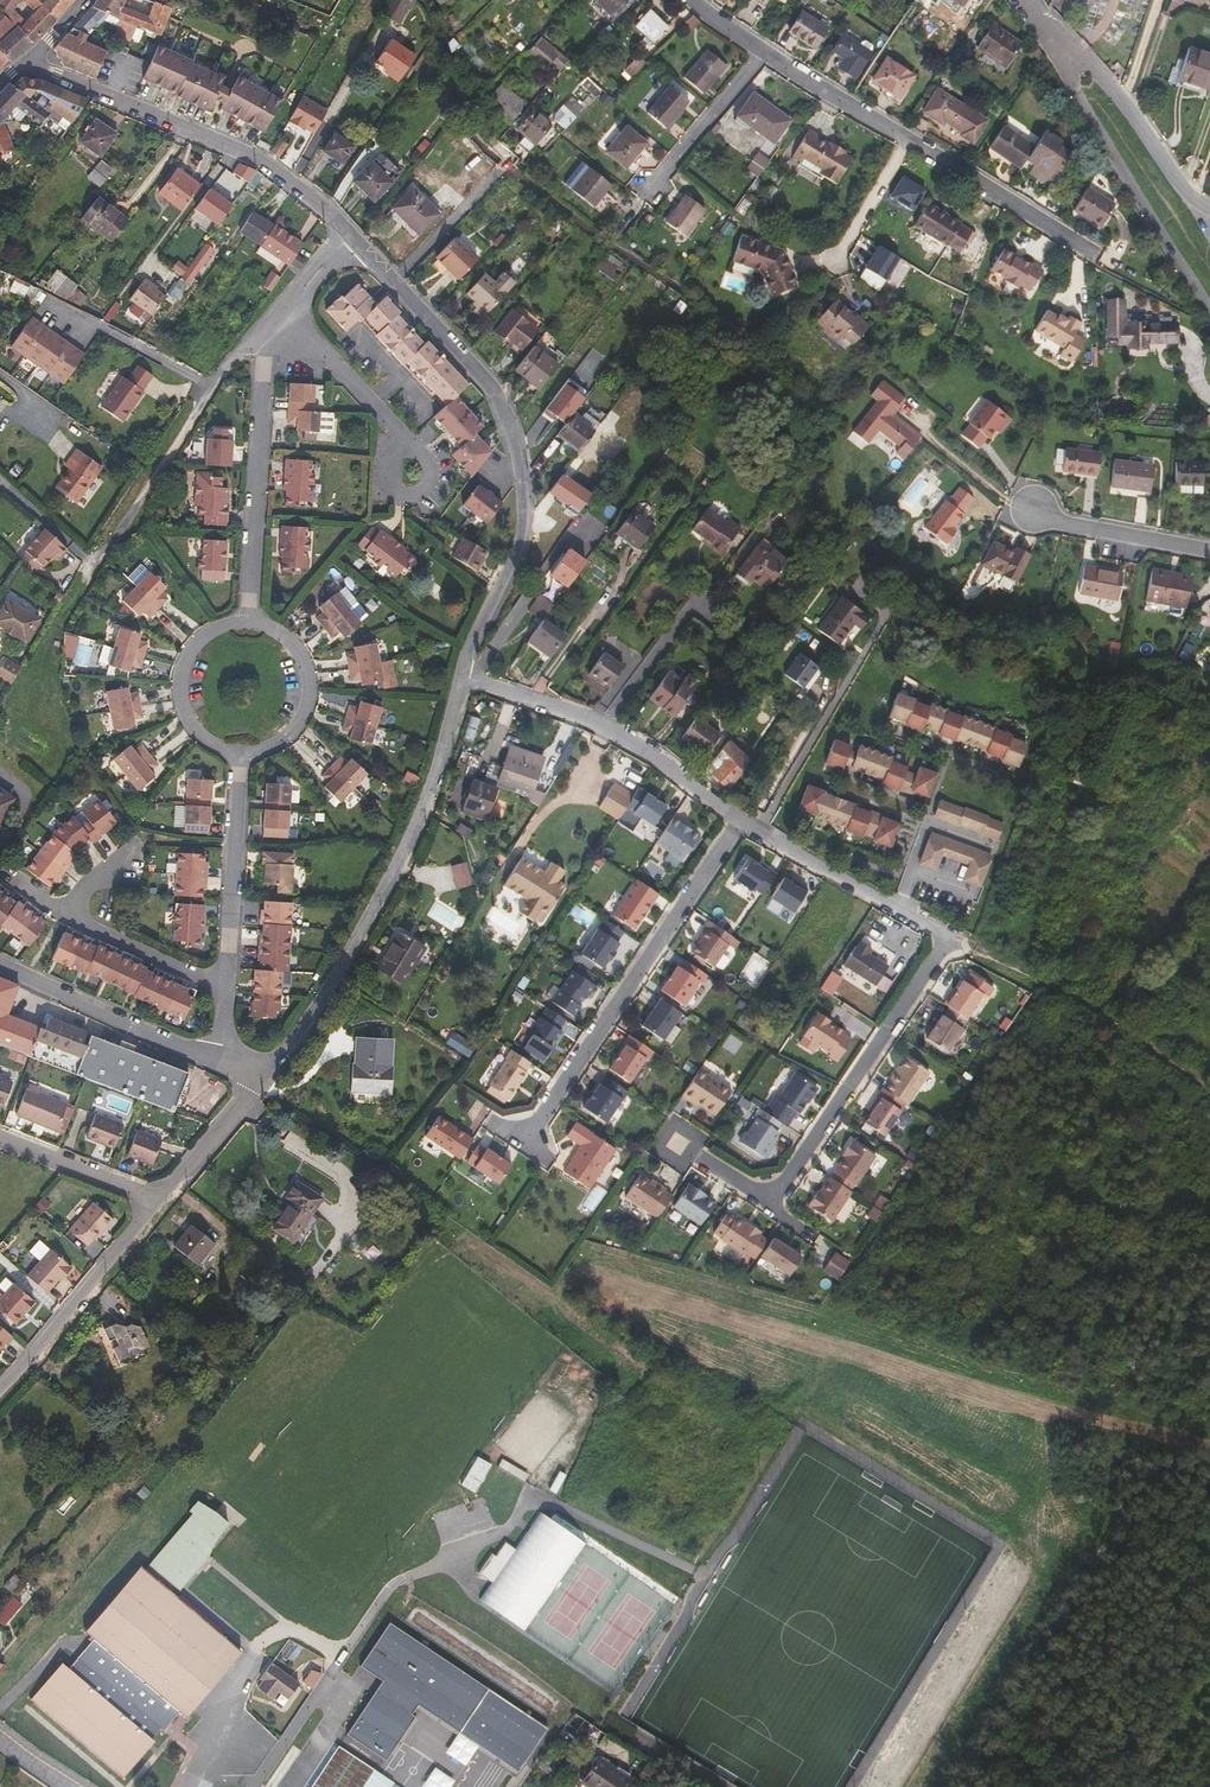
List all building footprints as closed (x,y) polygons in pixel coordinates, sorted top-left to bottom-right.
[(31,40),(33,42),(51,25),(57,19),(42,4),(38,0),(24,0),(36,10),(26,21),(20,26),(11,17),(9,14),(20,0),(0,0),(0,12),(31,40)] [(73,0),(44,0),(42,4),(57,19),(73,0)] [(85,34),(95,22),(99,24),(103,19),(107,15),(135,26),(160,36),(172,8),(170,8),(153,1),(148,15),(122,6),(125,0),(96,0),(92,6),(92,5),(73,28),(85,34)] [(382,15),(398,24),(407,8),(410,10),(415,0),(390,0),(382,15)] [(632,0),(596,0),(614,18),(632,0)] [(651,8),(634,25),(654,44),(670,26),(651,8)] [(31,40),(0,12),(0,51),(9,61),(11,62),(33,42),(31,40)] [(827,28),(801,12),(788,32),(814,49),(827,28)] [(693,29),(700,22),(693,14),(685,22),(693,29)] [(107,15),(103,19),(131,33),(135,26),(107,15)] [(1005,67),(1022,43),(993,24),(976,48),(1005,67)] [(80,40),(85,34),(73,28),(55,49),(55,51),(62,66),(94,79),(106,52),(80,40)] [(278,43),(285,47),(291,37),(284,33),(278,43)] [(855,77),(870,53),(843,35),(834,50),(845,58),(839,67),(855,77)] [(540,37),(526,53),(544,70),(551,63),(558,70),(567,59),(540,37)] [(452,38),(448,42),(451,53),(459,45),(452,38)] [(391,39),(375,63),(400,79),(415,56),(391,39)] [(158,45),(150,63),(161,68),(169,51),(158,45)] [(1209,89),(1209,54),(1189,46),(1177,79),(1209,90),(1209,89)] [(707,49),(683,77),(702,93),(726,66),(707,49)] [(0,51),(0,68),(1,69),(9,61),(0,51)] [(180,56),(169,51),(161,68),(165,70),(159,86),(165,89),(180,56)] [(629,80),(646,63),(638,55),(622,72),(629,80)] [(191,61),(180,56),(165,89),(176,94),(175,96),(190,63),(191,62),(191,61)] [(913,76),(887,59),(873,80),(899,97),(913,76)] [(143,78),(154,84),(161,68),(150,63),(143,78)] [(201,68),(190,63),(175,96),(186,101),(201,68)] [(165,70),(161,68),(154,84),(159,86),(165,70)] [(212,73),(201,68),(186,101),(197,106),(212,73)] [(223,88),(220,86),(224,78),(212,73),(197,106),(209,111),(215,99),(223,103),(230,92),(227,90),(223,88)] [(231,114),(249,82),(239,76),(230,92),(223,103),(220,108),(231,114)] [(541,76),(535,82),(541,88),(547,81),(541,76)] [(22,77),(13,86),(29,97),(34,91),(55,106),(50,112),(46,117),(40,125),(39,128),(48,135),(56,141),(85,99),(41,80),(22,77)] [(587,77),(581,83),(591,93),(580,105),(584,108),(595,96),(601,90),(587,77)] [(260,88),(249,82),(231,114),(242,120),(260,88)] [(9,83),(0,93),(0,124),(3,121),(4,120),(5,119),(11,113),(19,120),(20,120),(25,114),(40,125),(46,117),(50,112),(29,97),(13,86),(9,83)] [(501,83),(485,102),(511,123),(524,107),(527,104),(501,83)] [(670,85),(647,113),(665,128),(689,101),(670,85)] [(271,94),(260,88),(242,120),(253,126),(271,94)] [(987,120),(937,88),(923,112),(943,124),(945,121),(962,132),(961,134),(974,142),(987,120)] [(55,106),(34,91),(29,97),(50,112),(55,106)] [(753,93),(737,116),(773,143),(790,120),(753,93)] [(281,101),(271,94),(253,126),(263,132),(281,101)] [(315,133),(327,111),(303,97),(289,122),(299,127),(300,125),(306,128),(315,133)] [(554,119),(557,122),(569,110),(576,117),(580,113),(584,108),(580,105),(572,97),(568,101),(564,105),(563,105),(556,114),(554,119)] [(511,123),(513,124),(526,108),(524,107),(511,123)] [(526,108),(513,124),(518,129),(531,112),(526,108)] [(569,110),(557,122),(565,129),(576,117),(569,110)] [(518,129),(517,130),(524,136),(534,144),(550,125),(533,111),(531,112),(518,129)] [(101,156),(117,133),(96,120),(80,142),(101,156)] [(0,124),(0,152),(15,151),(10,138),(3,121),(0,124)] [(1007,127),(1004,125),(989,148),(1020,168),(1026,159),(1035,146),(1022,137),(1025,132),(1011,122),(1007,127)] [(713,128),(724,137),(721,126),(717,123),(713,128)] [(627,126),(606,152),(626,167),(646,143),(627,126)] [(722,140),(724,137),(713,128),(710,132),(722,140)] [(808,129),(792,157),(801,162),(799,165),(817,176),(819,173),(836,184),(852,158),(844,154),(846,151),(831,142),(829,144),(815,136),(817,134),(808,129)] [(1050,182),(1070,153),(1060,146),(1063,142),(1045,130),(1035,146),(1026,159),(1035,165),(1029,173),(1044,183),(1046,180),(1050,182)] [(334,134),(323,150),(342,163),(353,147),(334,134)] [(529,150),(534,144),(524,136),(519,142),(529,150)] [(279,138),(271,152),(278,157),(287,144),(279,138)] [(751,161),(763,169),(769,161),(755,152),(750,159),(751,161)] [(379,154),(353,181),(374,201),(400,174),(379,154)] [(101,160),(94,168),(106,178),(112,170),(101,160)] [(758,177),(763,169),(751,161),(745,169),(758,177)] [(603,195),(611,185),(583,162),(565,184),(593,207),(603,195)] [(257,171),(239,163),(233,172),(248,183),(257,171)] [(220,221),(247,184),(221,165),(195,203),(198,205),(220,221)] [(107,179),(94,169),(87,177),(100,187),(107,179)] [(182,210),(203,182),(193,175),(190,179),(177,169),(159,193),(182,210)] [(253,191),(263,176),(257,171),(248,183),(246,186),(253,191)] [(778,189),(773,185),(765,196),(770,200),(778,189)] [(421,233),(439,214),(412,187),(392,208),(401,216),(402,215),(421,233)] [(1101,227),(1116,204),(1089,187),(1073,210),(1101,227)] [(247,193),(243,190),(237,199),(241,202),(247,193)] [(685,194),(665,222),(685,236),(705,209),(685,194)] [(603,195),(593,207),(600,213),(610,200),(603,195)] [(128,221),(98,197),(82,217),(112,242),(128,221)] [(743,215),(751,204),(744,198),(735,210),(743,215)] [(928,203),(927,205),(945,215),(946,213),(928,203)] [(220,221),(198,205),(195,209),(217,225),(220,221)] [(927,205),(914,225),(947,246),(948,245),(959,252),(972,231),(961,224),(961,223),(946,213),(945,215),(927,205)] [(274,225),(253,211),(239,231),(261,245),(274,225)] [(289,265),(303,245),(274,225),(261,245),(289,265)] [(741,236),(732,261),(762,271),(772,296),(797,286),(783,250),(772,246),(758,242),(741,236)] [(454,238),(436,257),(458,280),(477,260),(454,238)] [(760,238),(758,242),(772,246),(773,243),(760,238)] [(890,253),(870,240),(856,263),(876,275),(890,253)] [(189,284),(205,262),(207,264),(211,259),(209,257),(214,249),(205,243),(168,295),(176,300),(188,283),(189,284)] [(1028,264),(1001,248),(989,269),(1003,278),(1002,280),(1014,287),(1017,283),(1027,290),(1040,269),(1029,262),(1028,264)] [(609,254),(598,269),(617,282),(626,269),(620,265),(621,263),(609,254)] [(78,285),(57,269),(45,286),(68,298),(76,288),(78,285)] [(262,286),(271,292),(281,277),(272,271),(262,286)] [(484,273),(466,293),(474,301),(478,304),(476,307),(473,310),(482,319),(515,282),(503,271),(494,282),(484,273)] [(145,278),(129,300),(152,317),(167,297),(157,289),(153,287),(155,285),(145,278)] [(407,326),(397,315),(400,312),(389,301),(386,301),(384,299),(377,305),(357,284),(342,298),(340,300),(337,300),(325,310),(345,331),(362,315),(366,320),(363,323),(430,394),(433,391),(446,405),(455,398),(466,387),(460,381),(462,379),(444,360),(441,360),(437,356),(437,353),(427,341),(424,344),(414,334),(410,334),(407,330),(407,326)] [(87,298),(76,288),(68,298),(81,305),(87,298)] [(1124,341),(1129,341),(1130,347),(1146,346),(1146,341),(1177,340),(1176,324),(1146,324),(1146,321),(1129,321),(1129,326),(1123,326),(1123,298),(1108,298),(1108,334),(1123,334),(1124,341)] [(836,299),(816,321),(824,327),(826,325),(840,338),(842,335),(852,345),(868,328),(849,312),(850,312),(836,299)] [(517,303),(495,331),(505,340),(508,337),(513,341),(512,342),(521,350),(543,323),(517,303)] [(850,312),(849,312),(868,328),(869,326),(851,310),(850,312)] [(1079,320),(1066,314),(1064,319),(1055,316),(1054,318),(1043,312),(1034,332),(1054,342),(1054,343),(1065,348),(1062,355),(1074,361),(1085,337),(1073,332),(1079,320)] [(22,355),(41,328),(36,324),(37,322),(30,317),(10,346),(22,355)] [(166,334),(149,322),(139,335),(159,344),(166,334)] [(837,341),(840,338),(826,325),(824,327),(823,328),(837,341)] [(36,364),(56,335),(49,330),(47,332),(41,328),(22,355),(36,364)] [(545,331),(515,369),(539,388),(557,365),(541,353),(547,346),(553,338),(545,331)] [(49,374),(68,347),(62,343),(64,340),(56,335),(36,364),(49,374)] [(541,353),(557,365),(564,356),(557,350),(555,353),(547,346),(541,353)] [(68,347),(49,374),(62,383),(83,353),(75,348),(73,350),(68,347)] [(599,369),(606,358),(592,349),(585,360),(599,369)] [(149,374),(135,364),(125,379),(120,376),(99,407),(121,421),(141,390),(139,389),(149,374)] [(555,417),(564,424),(574,412),(584,399),(575,392),(577,388),(567,380),(542,412),(552,420),(555,417)] [(867,443),(879,429),(900,446),(896,452),(904,459),(920,439),(890,415),(892,412),(903,398),(882,380),(871,395),(878,400),(853,432),(867,443)] [(313,412),(315,385),(290,383),(288,424),(297,424),(297,431),(305,432),(319,433),(319,432),(331,433),(332,413),(320,413),(313,412)] [(482,427),(455,398),(446,405),(434,417),(461,447),(452,455),(472,477),(490,453),(474,435),(482,427)] [(895,414),(900,407),(899,406),(905,399),(903,398),(892,412),(895,414)] [(987,400),(969,423),(970,424),(962,435),(978,448),(987,437),(988,438),(995,430),(999,424),(1004,427),(1011,418),(987,400)] [(564,424),(557,434),(579,451),(599,424),(585,413),(581,417),(574,412),(564,424)] [(892,412),(890,415),(920,439),(923,435),(895,414),(892,412)] [(995,430),(999,433),(1004,427),(999,424),(995,430)] [(206,465),(231,467),(233,430),(213,429),(207,438),(206,465)] [(318,440),(319,433),(305,432),(305,440),(318,440)] [(853,432),(849,437),(863,449),(867,444),(853,432)] [(76,503),(103,465),(78,448),(66,465),(70,468),(55,488),(76,503)] [(1063,465),(1062,470),(1097,476),(1100,453),(1065,448),(1065,450),(1063,465)] [(1065,450),(1056,449),(1054,463),(1063,465),(1065,450)] [(314,484),(314,473),(310,473),(311,464),(311,460),(285,459),(284,487),(287,487),(287,491),(286,506),(299,507),(299,502),(304,502),(313,502),(313,492),(309,491),(309,484),(314,484)] [(1114,460),(1111,486),(1150,491),(1153,465),(1114,460)] [(1176,461),(1175,484),(1194,484),(1203,485),(1203,462),(1176,461)] [(226,507),(227,495),(221,494),(221,487),(222,477),(212,477),(212,473),(197,472),(195,493),(199,494),(199,506),(198,515),(205,516),(204,525),(228,526),(228,507),(226,507)] [(577,514),(591,493),(563,473),(550,492),(569,505),(567,508),(577,514)] [(1203,485),(1194,484),(1193,493),(1202,493),(1203,485)] [(468,508),(483,489),(479,486),(463,505),(468,508)] [(946,500),(925,528),(942,541),(942,540),(947,544),(956,531),(952,527),(964,514),(962,512),(974,498),(959,487),(948,501),(946,500)] [(478,517),(493,497),(483,489),(468,508),(478,517)] [(487,523),(502,504),(493,497),(478,517),(487,523)] [(707,508),(692,530),(703,538),(709,542),(707,544),(721,554),(741,528),(729,518),(727,522),(707,508)] [(633,509),(616,532),(637,548),(654,525),(633,509)] [(280,552),(283,552),(282,557),(281,573),(295,573),(295,568),(300,568),(309,569),(309,559),(305,558),(306,551),(310,551),(310,540),(306,540),(307,531),(307,527),(282,525),(280,552)] [(357,545),(364,550),(362,553),(365,555),(368,551),(375,556),(372,560),(381,567),(384,563),(390,568),(386,572),(395,578),(400,572),(403,568),(408,571),(416,560),(404,551),(400,548),(402,545),(381,529),(379,532),(372,526),(357,545)] [(68,550),(46,530),(20,559),(21,560),(36,572),(41,566),(43,568),(51,559),(57,554),(59,556),(61,558),(68,550)] [(472,542),(465,538),(453,558),(464,564),(475,545),(472,542)] [(224,581),(227,540),(203,539),(202,559),(198,559),(198,570),(202,570),(204,570),(204,580),(224,581)] [(1014,580),(1016,581),(1030,555),(1016,548),(1014,552),(994,542),(982,563),(1004,574),(1014,580)] [(758,544),(736,574),(745,581),(748,577),(752,580),(760,586),(765,581),(767,577),(773,581),(789,561),(773,548),(770,553),(758,544)] [(475,545),(464,564),(474,570),(478,562),(477,561),(484,549),(475,545)] [(550,574),(567,586),(585,561),(568,549),(550,574)] [(368,551),(365,555),(372,560),(375,556),(368,551)] [(1084,565),(1079,593),(1118,600),(1123,573),(1084,565)] [(130,605),(146,620),(151,615),(158,621),(166,612),(175,603),(168,596),(173,591),(149,568),(135,582),(144,590),(130,605)] [(1174,573),(1151,569),(1150,576),(1173,580),(1174,573)] [(1150,576),(1146,600),(1186,607),(1191,576),(1174,573),(1173,580),(1150,576)] [(1004,574),(998,584),(1009,590),(1014,580),(1004,574)] [(765,581),(770,585),(773,581),(767,577),(765,581)] [(340,582),(333,588),(345,603),(352,597),(340,582)] [(325,594),(330,589),(326,584),(320,589),(325,594)] [(345,603),(333,588),(330,589),(325,594),(316,602),(320,607),(313,613),(321,623),(329,633),(336,627),(341,632),(358,618),(356,616),(363,611),(352,597),(345,603)] [(536,617),(548,600),(539,594),(527,611),(536,617)] [(841,596),(818,629),(839,645),(855,624),(861,629),(870,617),(863,612),(864,611),(841,596)] [(8,599),(0,612),(0,626),(4,628),(3,630),(14,636),(14,635),(25,641),(40,619),(8,599)] [(550,602),(548,600),(536,617),(542,621),(543,620),(543,619),(554,604),(550,602)] [(542,621),(528,640),(550,656),(565,635),(543,619),(543,620),(542,621)] [(105,645),(99,664),(134,675),(136,668),(146,671),(149,658),(153,646),(144,643),(146,637),(125,630),(119,649),(105,645)] [(64,657),(73,660),(78,640),(65,635),(64,657)] [(373,659),(369,640),(348,644),(349,651),(340,653),(342,665),(345,678),(354,676),(355,683),(377,679),(378,685),(391,683),(386,657),(373,659)] [(604,652),(587,675),(597,682),(599,679),(604,683),(609,687),(623,666),(604,652)] [(801,653),(785,674),(804,688),(819,666),(801,653)] [(4,656),(0,662),(0,679),(10,685),(21,667),(4,656)] [(670,670),(649,698),(673,717),(699,681),(689,673),(683,680),(670,670)] [(116,711),(120,730),(141,726),(140,719),(149,717),(147,704),(144,692),(135,694),(133,687),(112,691),(116,711)] [(767,691),(762,697),(772,707),(777,702),(767,691)] [(748,693),(738,703),(745,710),(755,700),(748,693)] [(899,693),(891,716),(907,722),(915,701),(916,699),(899,693)] [(377,703),(356,697),(354,704),(345,701),(341,713),(338,726),(347,728),(345,735),(366,741),(371,722),(377,703)] [(915,701),(907,722),(906,724),(923,730),(924,726),(931,707),(915,701)] [(932,703),(931,707),(924,726),(940,732),(948,712),(948,711),(949,709),(932,703)] [(964,717),(948,711),(948,712),(940,732),(939,734),(956,740),(956,738),(964,717)] [(965,715),(964,717),(956,738),(972,744),(981,721),(965,715)] [(697,717),(682,737),(705,755),(721,735),(697,717)] [(997,727),(981,721),(972,744),(988,750),(996,729),(997,727)] [(1012,736),(996,729),(988,750),(987,752),(1003,758),(1011,738),(1012,736)] [(1011,738),(1003,758),(1002,760),(1019,767),(1027,744),(1011,738)] [(728,740),(710,763),(717,770),(712,774),(726,789),(740,775),(748,760),(728,740)] [(852,746),(835,740),(827,762),(843,769),(845,763),(850,750),(852,746)] [(1207,750),(1209,746),(1209,743),(1206,740),(1201,747),(1207,750)] [(121,757),(133,772),(146,788),(163,774),(158,769),(166,763),(158,753),(150,743),(143,749),(138,743),(121,757)] [(508,750),(506,756),(498,781),(532,793),(541,768),(544,760),(542,755),(514,745),(508,750)] [(858,753),(850,750),(845,763),(853,766),(852,767),(868,773),(877,751),(861,745),(858,753)] [(893,757),(877,751),(868,773),(884,779),(891,761),(893,757)] [(360,769),(344,754),(339,759),(332,753),(324,762),(315,771),(322,778),(317,783),(333,798),(346,783),(360,769)] [(908,767),(891,761),(884,779),(882,784),(899,790),(899,788),(906,771),(908,767)] [(917,775),(906,771),(899,788),(911,793),(912,790),(928,796),(937,773),(920,767),(917,775)] [(209,834),(212,781),(188,779),(186,806),(185,818),(184,832),(209,834)] [(487,816),(497,788),(472,780),(461,812),(482,819),(483,814),(487,816)] [(634,795),(614,782),(612,785),(632,797),(634,795)] [(288,838),(291,785),(266,784),(263,837),(288,838)] [(656,820),(667,802),(640,784),(634,795),(632,797),(621,816),(635,826),(644,812),(656,820)] [(619,819),(632,797),(612,785),(599,806),(619,819)] [(825,792),(808,785),(800,808),(816,814),(824,793),(825,792)] [(0,791),(0,818),(12,798),(0,791)] [(840,799),(824,793),(816,814),(815,815),(831,821),(840,799)] [(856,805),(840,799),(831,821),(847,827),(855,807),(856,805)] [(940,799),(934,815),(959,824),(959,822),(982,830),(981,831),(998,837),(1003,821),(987,816),(988,815),(964,806),(964,808),(940,799)] [(117,822),(100,800),(83,813),(88,820),(81,826),(92,840),(94,843),(101,837),(100,835),(117,822)] [(175,806),(174,818),(185,818),(186,806),(175,806)] [(871,813),(855,807),(847,827),(846,830),(863,836),(864,833),(875,837),(883,818),(884,815),(872,811),(871,813)] [(92,840),(81,826),(74,818),(64,826),(61,824),(52,836),(27,869),(49,886),(54,880),(56,876),(59,878),(64,871),(69,864),(67,863),(70,859),(75,853),(79,846),(83,844),(85,846),(92,840)] [(899,824),(883,818),(875,837),(874,840),(891,847),(899,824)] [(670,819),(654,843),(667,852),(661,861),(673,869),(688,848),(695,837),(696,836),(670,819)] [(992,853),(932,832),(921,862),(937,868),(943,853),(971,863),(965,878),(981,883),(992,853)] [(699,840),(695,837),(688,848),(691,851),(699,840)] [(205,855),(178,854),(176,896),(202,897),(203,891),(203,887),(206,888),(207,865),(204,865),(204,862),(205,855)] [(291,894),(293,857),(262,855),(261,866),(264,866),(263,885),(277,885),(277,893),(291,894)] [(565,885),(558,881),(564,871),(551,862),(544,872),(520,858),(504,885),(527,899),(519,912),(533,921),(541,908),(548,913),(565,885)] [(766,870),(764,872),(757,867),(745,859),(732,879),(752,892),(753,889),(761,894),(774,875),(766,870)] [(467,862),(451,866),(457,889),(473,885),(467,862)] [(418,868),(411,865),(405,875),(412,879),(418,868)] [(795,887),(780,878),(768,898),(791,912),(804,889),(796,884),(795,887)] [(635,881),(611,916),(633,931),(639,921),(638,920),(642,913),(644,914),(656,895),(635,881)] [(26,901),(23,906),(17,902),(15,904),(10,899),(14,894),(0,884),(0,925),(1,924),(29,946),(46,924),(40,919),(43,914),(26,901)] [(284,970),(288,902),(262,901),(261,910),(261,914),(258,914),(257,923),(260,924),(260,932),(260,937),(257,937),(255,955),(258,955),(258,959),(258,968),(252,968),(249,1015),(271,1016),(271,1009),(276,1009),(278,969),(284,970)] [(204,926),(205,904),(179,902),(178,912),(174,912),(174,925),(178,925),(177,930),(174,930),(173,941),(181,941),(186,941),(186,947),(199,948),(201,931),(201,926),(204,926)] [(615,943),(621,933),(602,920),(579,955),(600,969),(606,960),(611,952),(617,944),(615,943)] [(731,938),(711,924),(706,932),(702,929),(696,937),(699,939),(689,953),(711,967),(731,938)] [(146,969),(139,966),(142,960),(123,951),(120,957),(114,954),(116,948),(106,944),(104,950),(97,946),(96,949),(90,946),(92,940),(73,931),(70,937),(64,934),(52,959),(56,960),(89,975),(90,973),(135,994),(135,996),(183,1018),(196,990),(188,987),(187,990),(171,983),(173,977),(154,968),(151,974),(145,971),(146,969)] [(402,984),(425,948),(399,932),(377,968),(402,984)] [(543,943),(548,946),(554,937),(549,934),(543,943)] [(888,966),(869,953),(872,949),(861,942),(858,946),(857,945),(844,965),(876,985),(883,975),(888,966)] [(576,965),(594,977),(600,969),(579,955),(573,950),(567,959),(576,965)] [(705,976),(683,961),(678,968),(675,966),(669,975),(670,976),(666,983),(664,982),(659,991),(681,1006),(697,982),(700,984),(705,976)] [(576,965),(571,972),(592,986),(597,979),(594,977),(576,965)] [(571,972),(550,1003),(571,1017),(577,1009),(579,1006),(576,1004),(582,995),(585,997),(586,994),(592,986),(571,972)] [(962,980),(946,1005),(949,1006),(967,1018),(983,994),(987,996),(993,988),(970,973),(965,982),(962,980)] [(893,982),(883,975),(876,985),(876,986),(886,993),(893,982)] [(90,1035),(87,1045),(82,1043),(86,1032),(48,1017),(44,1029),(7,1015),(19,984),(0,977),(0,1045),(30,1057),(85,1078),(141,1099),(173,1112),(189,1072),(90,1035)] [(576,1004),(579,1006),(585,997),(582,995),(576,1004)] [(679,1014),(658,1000),(640,1026),(661,1041),(679,1014)] [(942,1015),(926,1038),(947,1053),(963,1029),(962,1028),(968,1019),(967,1018),(949,1006),(943,1015),(942,1015)] [(525,1045),(544,1058),(553,1045),(551,1044),(561,1029),(559,1027),(563,1021),(546,1009),(539,1019),(539,1018),(530,1031),(533,1033),(525,1045)] [(817,1012),(803,1035),(829,1052),(826,1057),(835,1063),(851,1039),(842,1033),(843,1031),(834,1025),(832,1027),(827,1023),(829,1020),(817,1012)] [(390,1093),(392,1040),(360,1039),(358,1064),(354,1064),(352,1091),(390,1093)] [(656,1055),(632,1039),(626,1047),(628,1049),(614,1071),(633,1084),(648,1062),(650,1064),(656,1055)] [(467,1040),(459,1052),(468,1057),(475,1046),(467,1040)] [(504,1061),(487,1086),(507,1099),(524,1074),(522,1074),(529,1064),(509,1051),(503,1060),(504,1061)] [(892,1076),(884,1088),(906,1103),(908,1104),(929,1072),(907,1057),(896,1073),(893,1077),(892,1076)] [(699,1069),(681,1097),(692,1104),(694,1101),(697,1103),(715,1115),(731,1091),(699,1069)] [(774,1096),(764,1111),(782,1123),(789,1128),(806,1102),(808,1099),(810,1100),(818,1089),(794,1072),(777,1098),(774,1096)] [(0,1078),(0,1106),(3,1107),(12,1083),(0,1078)] [(626,1092),(604,1078),(599,1085),(598,1084),(581,1109),(604,1124),(620,1099),(621,1100),(626,1092)] [(58,1128),(65,1131),(74,1109),(67,1106),(68,1103),(37,1091),(39,1088),(28,1084),(16,1113),(27,1117),(26,1119),(34,1122),(35,1120),(41,1122),(40,1124),(57,1131),(58,1128)] [(884,1088),(882,1087),(867,1109),(871,1112),(864,1122),(884,1136),(906,1103),(884,1088)] [(744,1131),(737,1140),(765,1159),(774,1146),(771,1144),(773,1141),(779,1132),(777,1131),(782,1123),(764,1111),(759,1107),(754,1115),(756,1117),(746,1132),(744,1131)] [(123,1125),(95,1114),(86,1137),(98,1142),(98,1141),(105,1143),(105,1144),(114,1148),(123,1125)] [(437,1117),(424,1136),(459,1159),(471,1140),(437,1117)] [(613,1150),(574,1123),(565,1137),(580,1146),(562,1173),(587,1189),(613,1150)] [(137,1131),(127,1155),(152,1164),(162,1140),(137,1131)] [(842,1157),(833,1171),(835,1172),(831,1178),(846,1188),(849,1190),(853,1184),(856,1186),(876,1156),(852,1140),(844,1153),(842,1157)] [(477,1145),(466,1163),(499,1183),(511,1164),(486,1148),(485,1150),(477,1145)] [(632,1154),(638,1157),(643,1149),(638,1145),(632,1154)] [(640,1174),(625,1196),(648,1212),(655,1217),(670,1194),(663,1189),(664,1187),(655,1181),(653,1183),(650,1180),(640,1174)] [(820,1191),(808,1206),(832,1222),(852,1192),(849,1190),(846,1188),(831,1178),(828,1176),(820,1187),(822,1188),(820,1191)] [(294,1242),(322,1198),(296,1181),(285,1197),(290,1200),(272,1228),(294,1242)] [(703,1193),(688,1183),(673,1207),(700,1225),(715,1203),(705,1197),(702,1194),(703,1193)] [(32,1207),(41,1215),(51,1204),(41,1196),(32,1207)] [(872,1205),(873,1206),(881,1212),(888,1202),(878,1196),(872,1205)] [(113,1219),(94,1202),(69,1230),(87,1246),(93,1239),(94,1240),(113,1219)] [(875,1222),(881,1212),(873,1206),(866,1216),(875,1222)] [(727,1213),(713,1233),(721,1238),(720,1239),(744,1256),(745,1254),(752,1258),(765,1239),(758,1235),(760,1232),(749,1224),(748,1226),(744,1223),(735,1217),(734,1218),(727,1213)] [(197,1265),(215,1243),(191,1224),(173,1246),(197,1265)] [(774,1238),(761,1257),(788,1276),(802,1256),(774,1238)] [(51,1249),(27,1276),(46,1293),(58,1279),(62,1276),(63,1277),(72,1268),(51,1249)] [(848,1261),(833,1251),(822,1268),(836,1278),(848,1261)] [(0,1300),(0,1310),(14,1322),(34,1300),(15,1283),(0,1300)] [(149,1346),(140,1326),(131,1324),(125,1327),(124,1325),(115,1324),(103,1329),(109,1341),(115,1338),(119,1345),(113,1348),(118,1360),(124,1357),(125,1359),(134,1361),(146,1355),(143,1349),(149,1346)] [(0,1326),(0,1350),(5,1344),(12,1336),(0,1326)] [(103,1345),(97,1331),(81,1339),(87,1352),(103,1345)] [(566,1438),(557,1461),(571,1467),(580,1444),(566,1438)] [(478,1457),(461,1485),(474,1493),(490,1465),(478,1457)] [(502,1459),(498,1467),(524,1482),(528,1474),(502,1459)] [(170,1582),(171,1584),(197,1553),(190,1547),(194,1541),(199,1545),(222,1517),(215,1512),(197,1500),(188,1510),(192,1513),(148,1564),(170,1582)] [(492,1582),(480,1598),(525,1630),(586,1543),(540,1512),(515,1549),(492,1582)] [(197,1553),(171,1584),(174,1586),(179,1590),(205,1559),(209,1554),(210,1550),(216,1538),(229,1523),(222,1517),(199,1545),(194,1541),(190,1547),(197,1553)] [(492,1553),(479,1573),(492,1582),(515,1549),(505,1542),(496,1556),(492,1553)] [(192,1709),(240,1652),(220,1636),(225,1631),(183,1595),(175,1597),(169,1592),(164,1589),(138,1567),(86,1630),(87,1631),(95,1637),(78,1656),(68,1669),(61,1663),(31,1698),(38,1704),(73,1734),(84,1742),(118,1772),(124,1777),(148,1749),(150,1746),(152,1744),(154,1742),(151,1739),(159,1730),(161,1728),(163,1730),(166,1726),(180,1709),(187,1715),(188,1714),(192,1709)] [(11,1593),(22,1580),(14,1574),(3,1586),(11,1593)] [(30,1575),(20,1587),(30,1594),(40,1583),(30,1575)] [(170,1582),(164,1589),(169,1592),(174,1586),(171,1584),(170,1582)] [(22,1603),(13,1595),(0,1610),(0,1623),(3,1625),(22,1603)] [(36,1608),(33,1612),(40,1618),(43,1614),(36,1608)] [(382,1680),(348,1735),(386,1760),(414,1718),(411,1715),(418,1704),(518,1771),(524,1762),(546,1728),(390,1623),(360,1665),(382,1680)] [(299,1683),(272,1662),(260,1678),(263,1680),(258,1687),(273,1698),(278,1691),(288,1698),(299,1683)] [(314,1670),(306,1683),(314,1687),(321,1674),(314,1670)] [(355,1681),(349,1694),(364,1701),(370,1688),(355,1681)] [(606,1734),(576,1713),(568,1725),(598,1746),(606,1734)] [(377,1770),(339,1745),(311,1786),(365,1786),(377,1770)] [(557,1756),(549,1751),(539,1767),(549,1775),(557,1764),(553,1762),(557,1756)] [(627,1776),(598,1756),(581,1782),(588,1786),(620,1786),(627,1776)] [(667,1772),(650,1760),(635,1781),(641,1786),(647,1777),(658,1785),(659,1784),(667,1772)] [(393,1781),(377,1770),(365,1786),(390,1786),(393,1781)] [(667,1772),(659,1784),(664,1786),(668,1786),(674,1777),(667,1772)]
